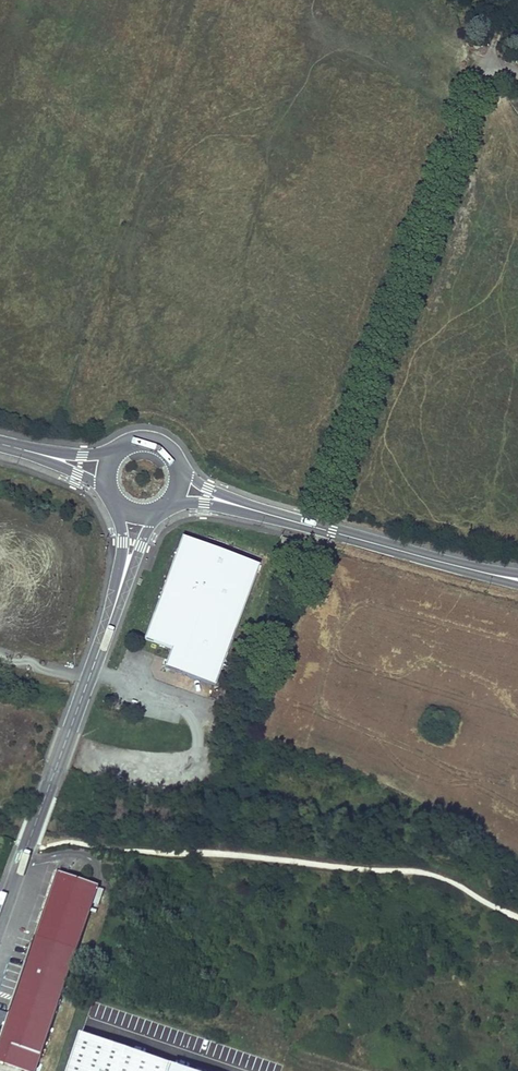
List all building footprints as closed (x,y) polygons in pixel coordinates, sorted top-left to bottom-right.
[(215,686),(259,565),(182,536),(144,639),(171,649),(164,667),(215,686)] [(282,538),(280,544),(287,546),(290,547),(292,540),(282,538)] [(0,1048),(0,1061),(30,1070),(35,1070),(99,886),(95,885),(60,873),(50,900),(0,1048)] [(174,1064),(83,1033),(70,1070),(172,1070),(174,1064)]
